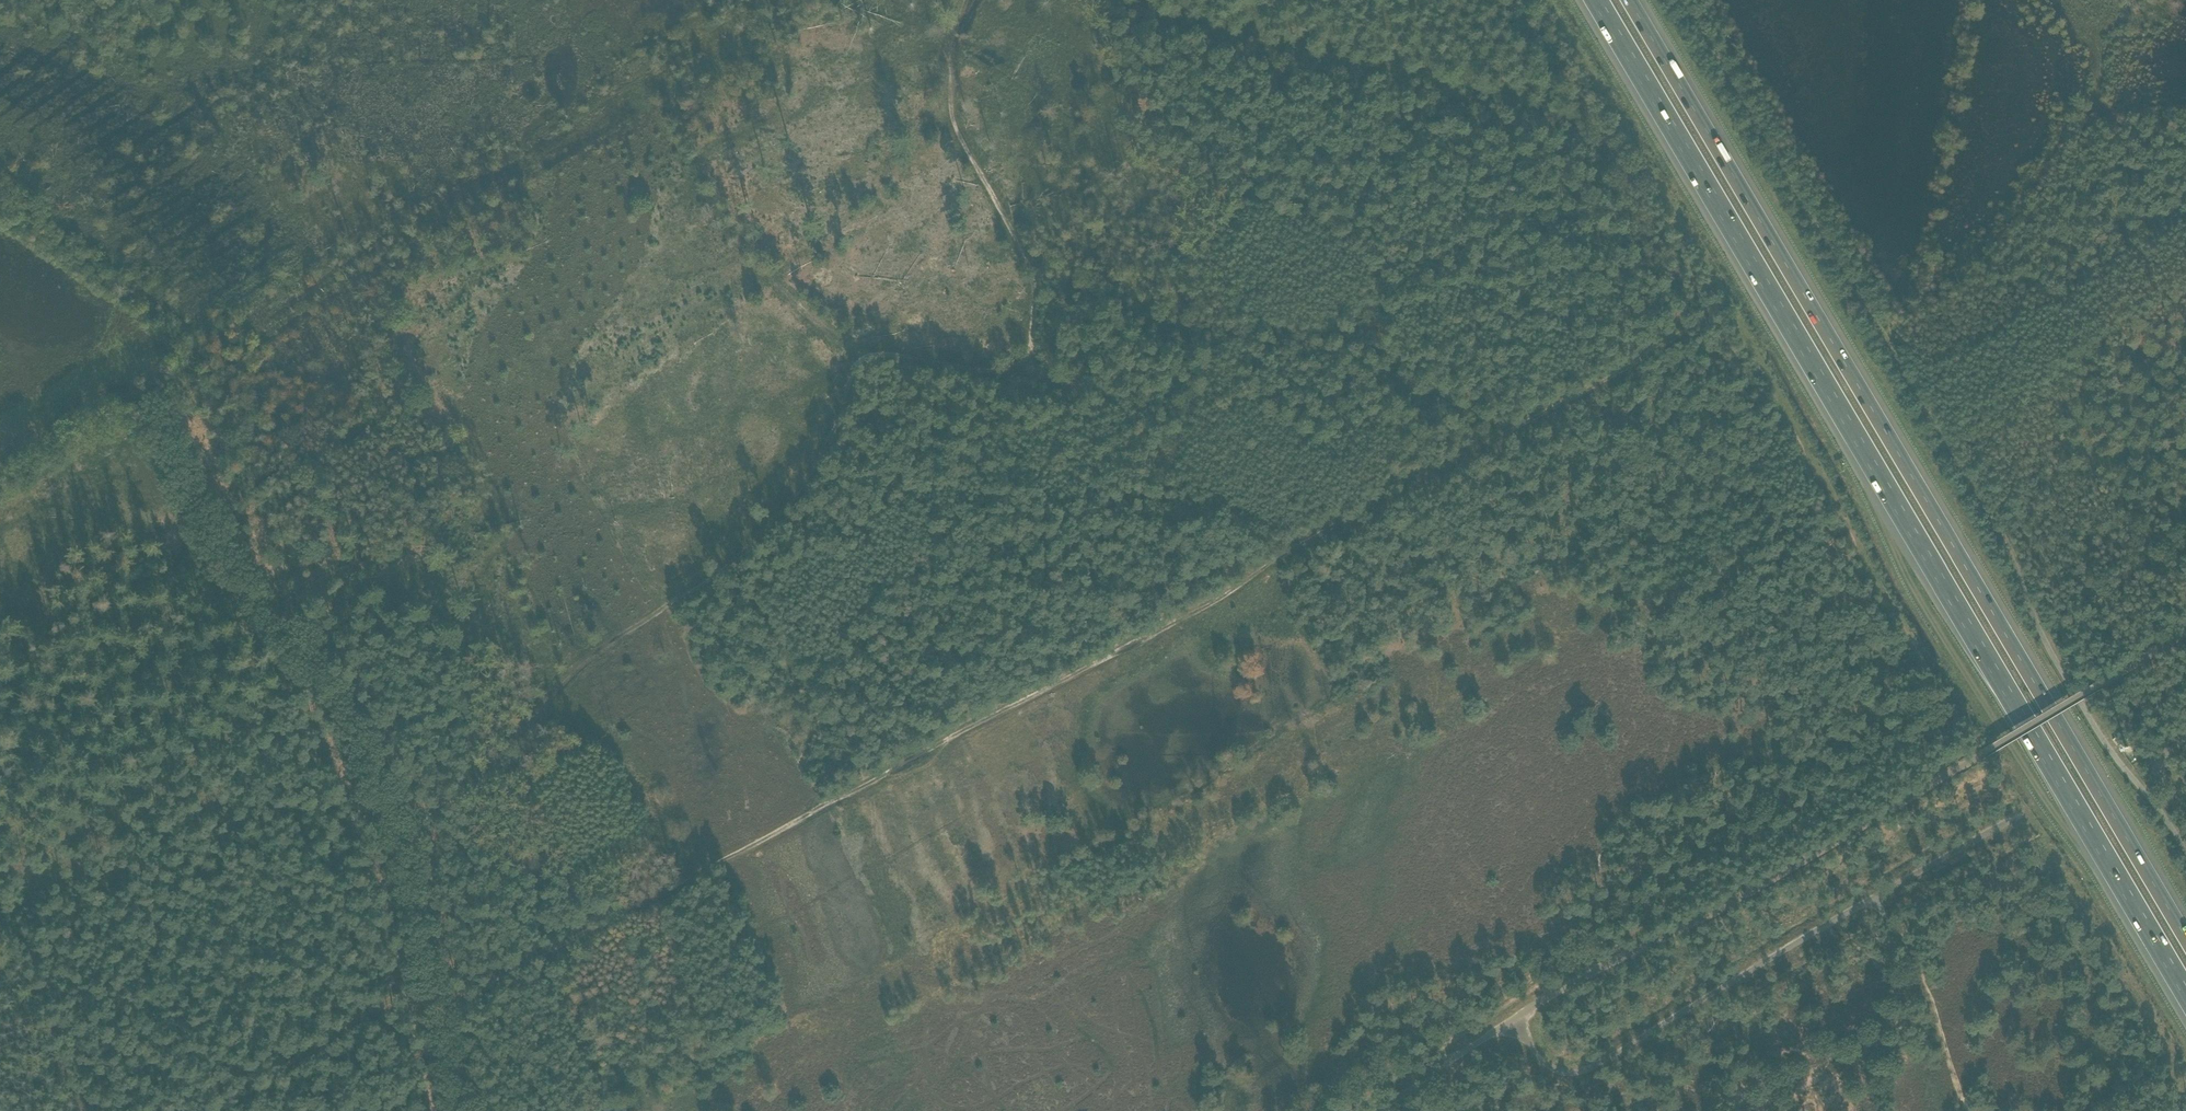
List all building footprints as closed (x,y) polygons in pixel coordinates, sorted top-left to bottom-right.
[(2113,740),(2117,745),(2126,738),(2122,733),(2113,740)]
